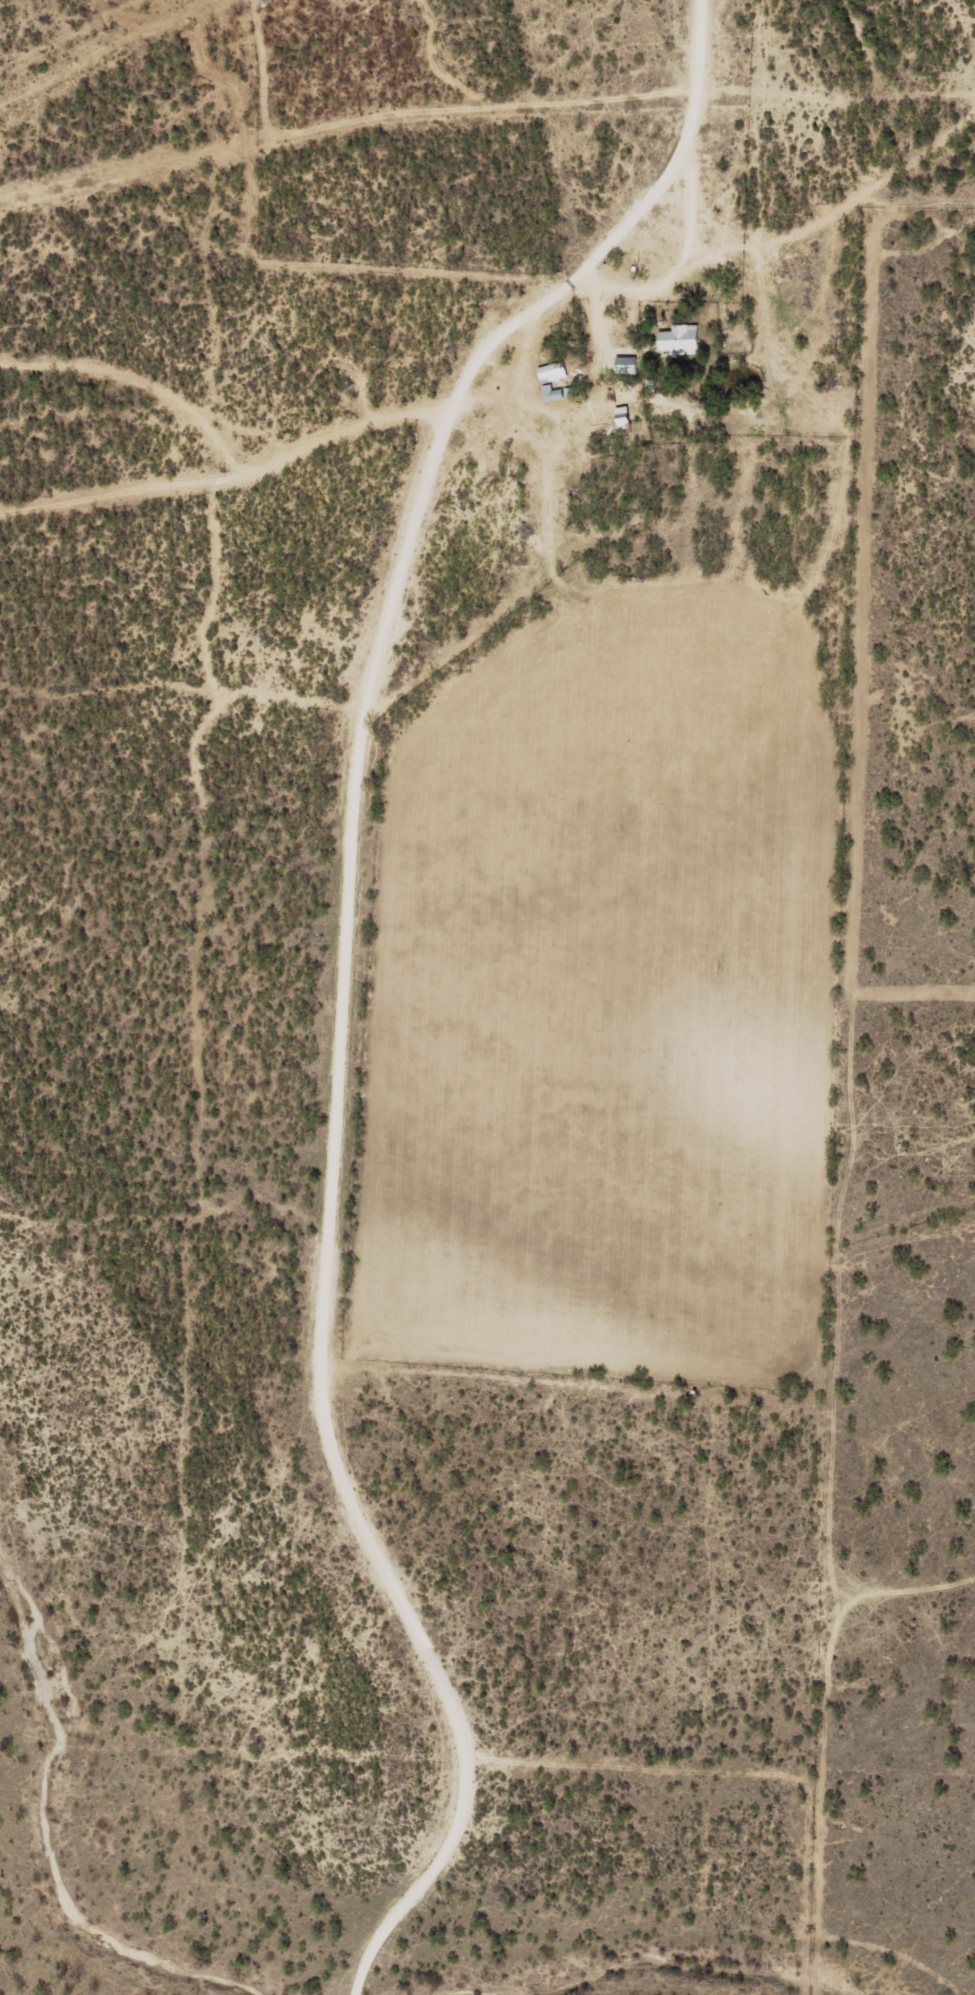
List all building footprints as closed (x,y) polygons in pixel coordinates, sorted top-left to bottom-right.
[(659,355),(699,354),(698,325),(672,326),(672,331),(658,332),(659,355)] [(636,374),(636,358),(614,357),(613,374),(636,374)] [(539,383),(566,378),(563,363),(536,367),(539,383)] [(579,396),(578,387),(551,390),(550,384),(541,385),(542,401),(579,396)]
